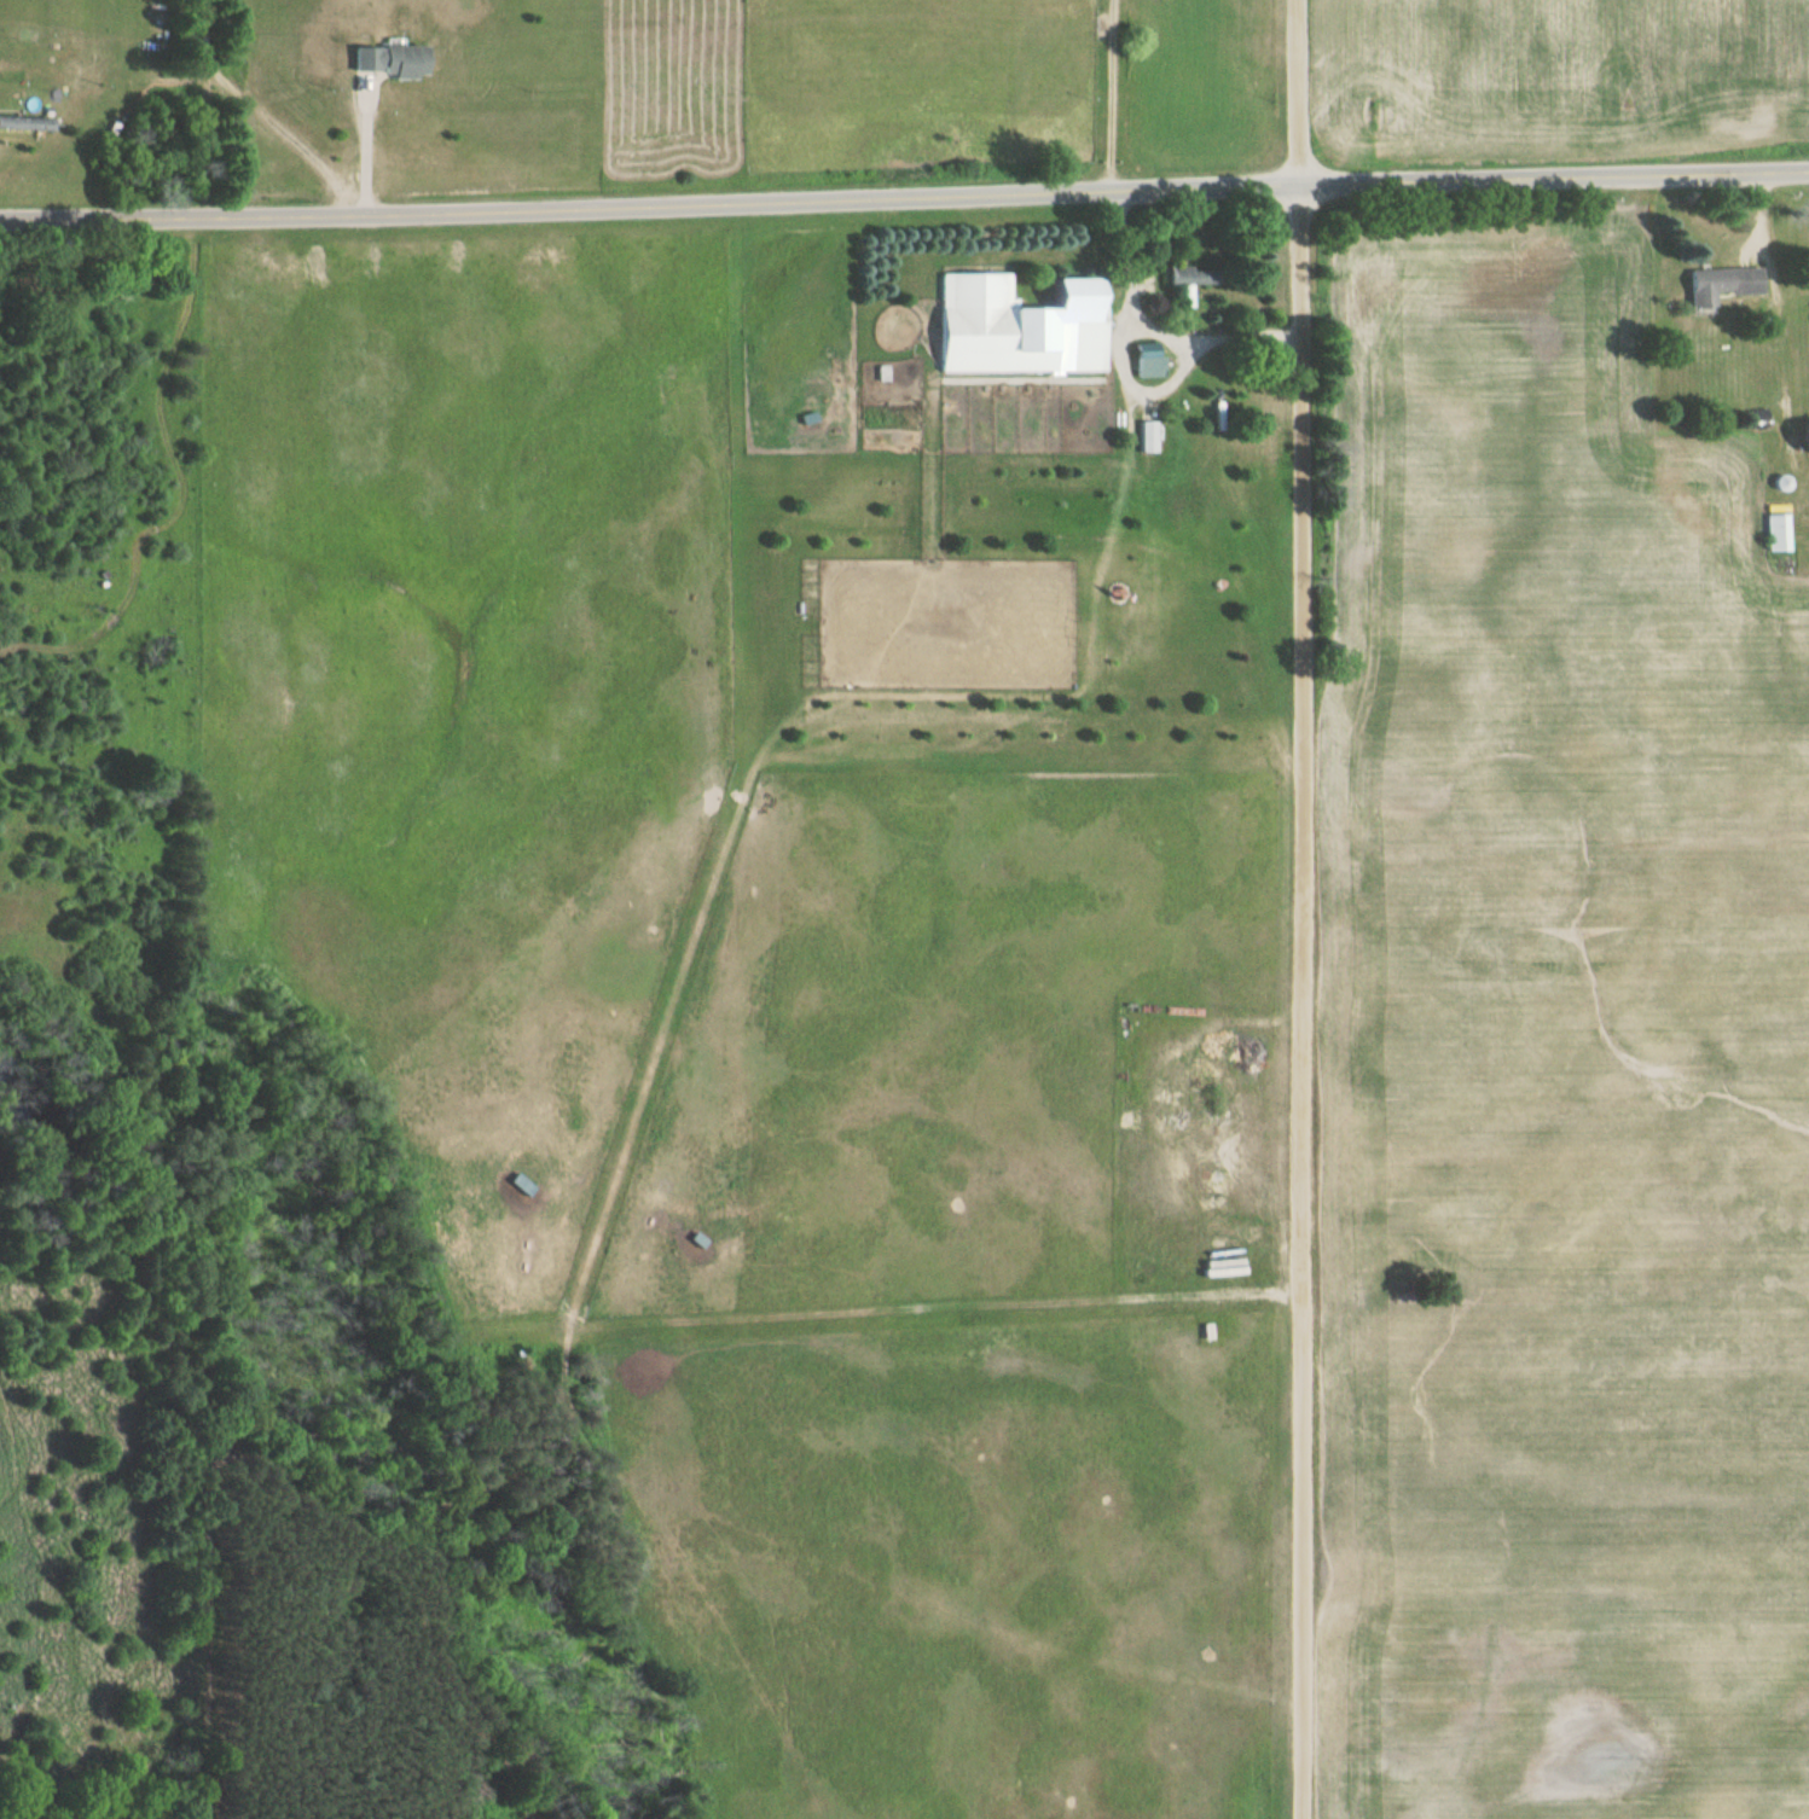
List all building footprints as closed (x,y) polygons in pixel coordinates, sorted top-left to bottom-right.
[(340,49),(340,77),(416,77),(416,49),(340,49)] [(0,120),(0,132),(42,132),(42,120),(0,120)] [(1684,314),(1708,313),(1708,297),(1757,296),(1757,269),(1682,271),(1684,314)] [(1162,286),(1188,286),(1188,271),(1162,271),(1162,286)] [(1097,375),(1097,282),(1040,282),(1040,311),(1009,311),(1009,276),(933,276),(933,375),(1097,375)] [(1155,346),(1130,347),(1130,379),(1156,379),(1155,346)] [(1763,554),(1786,554),(1786,516),(1763,516),(1763,554)]
